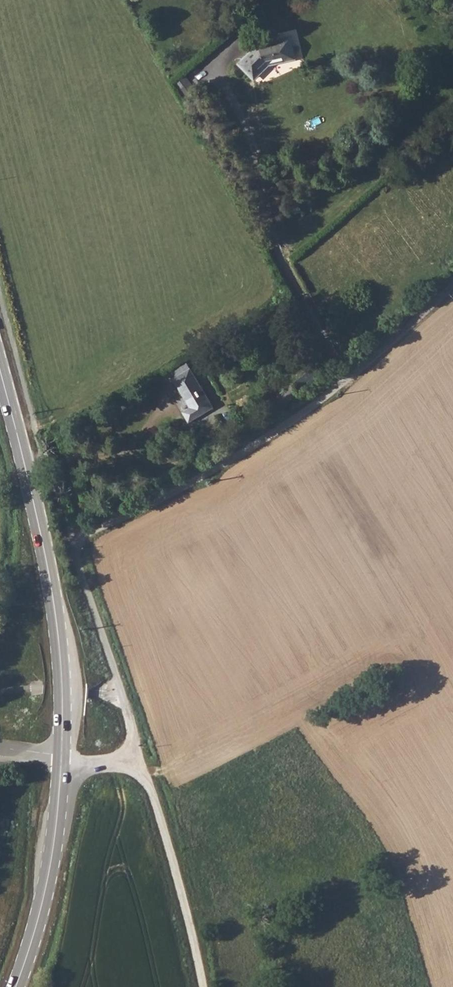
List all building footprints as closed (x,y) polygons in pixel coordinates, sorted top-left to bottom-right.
[(264,41),(240,65),(254,79),(268,65),(301,59),(296,35),(264,41)] [(185,95),(196,87),(186,75),(175,83),(185,95)] [(214,408),(190,368),(172,379),(190,408),(183,412),(189,422),(214,408)]
